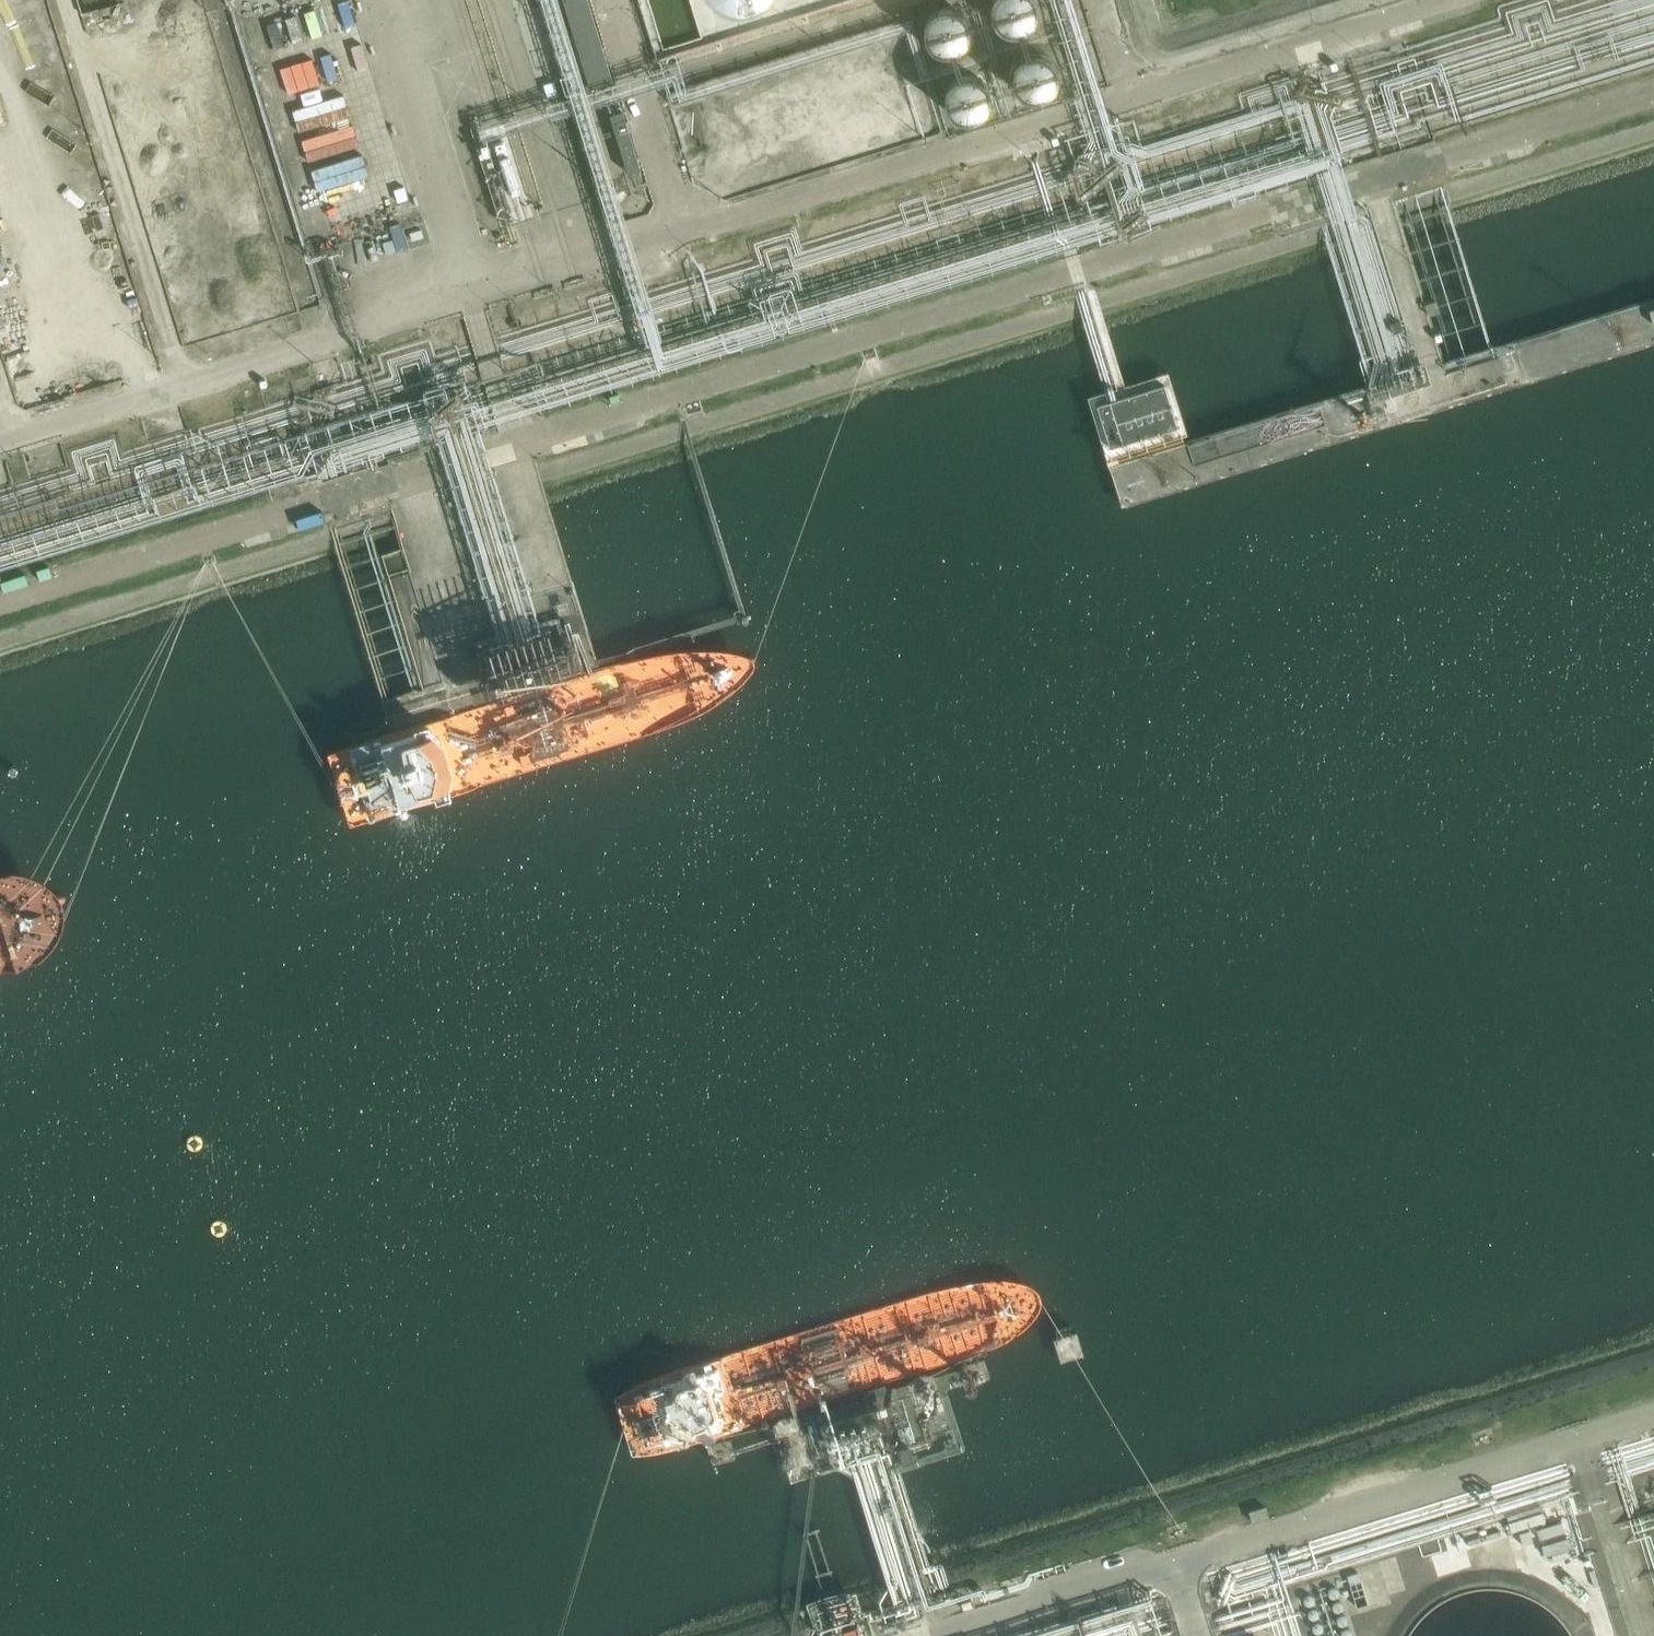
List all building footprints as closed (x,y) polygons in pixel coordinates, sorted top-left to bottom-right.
[(719,4),(725,7),(732,9),(739,9),(746,9),(752,7),(759,4),(764,0),(765,0),(714,0),(719,4)] [(1039,8),(1038,1),(1037,0),(997,0),(995,5),(995,11),(997,17),(1001,23),(1006,27),(1012,29),(1019,30),(1025,28),(1031,25),(1035,20),(1038,14),(1039,8)] [(969,34),(970,29),(969,23),(967,19),(964,14),(960,11),(956,8),(950,7),(945,7),(940,8),(935,11),(931,14),(928,19),(926,24),(926,29),(927,34),(928,39),(931,43),(935,47),(940,49),(945,51),(951,51),(956,49),(960,47),(964,43),(967,39),(969,34)] [(1057,82),(1058,77),(1057,71),(1055,66),(1052,62),(1048,58),(1043,56),(1037,55),(1032,55),(1027,57),(1022,60),(1018,64),(1016,69),(1014,74),(1014,79),(1016,85),(1018,90),(1022,94),(1027,97),(1032,98),(1037,99),(1043,98),(1048,95),(1052,92),(1055,87),(1057,82)] [(988,105),(989,99),(988,93),(986,88),(982,83),(977,80),(972,78),(966,78),(960,79),(955,82),(950,86),(947,91),(945,97),(946,103),(947,108),(950,113),(955,117),(960,120),(966,121),(972,121),(977,119),(982,115),(986,111),(988,105)] [(421,231),(410,234),(411,241),(423,238),(421,231)] [(1249,1512),(1252,1523),(1270,1518),(1267,1507),(1249,1512)] [(1047,1549),(1054,1547),(1052,1537),(1044,1539),(1047,1549)] [(971,1602),(962,1604),(963,1610),(973,1608),(971,1602)]
